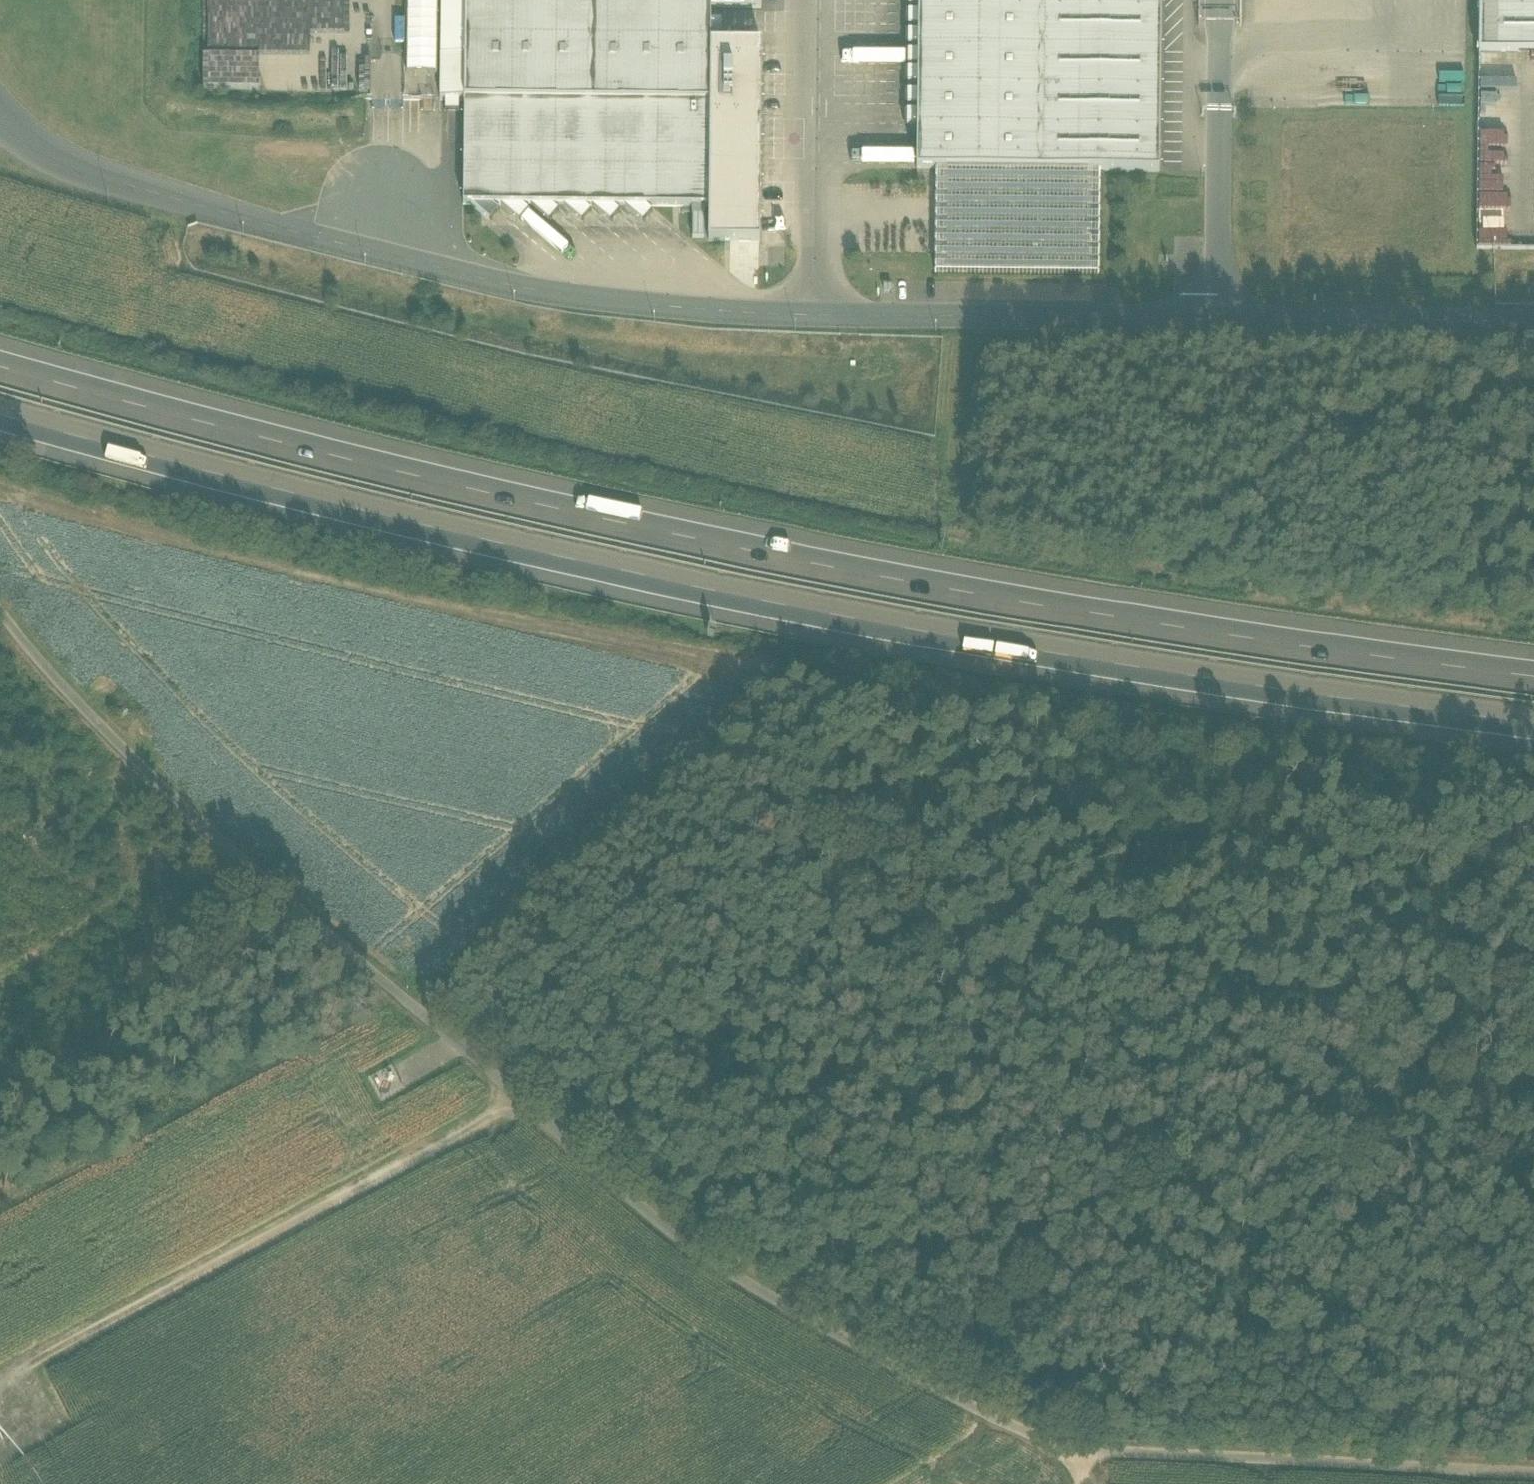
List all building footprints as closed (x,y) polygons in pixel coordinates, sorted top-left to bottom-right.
[(290,21),(288,82),(317,83),(318,15),(357,16),(357,0),(262,0),(290,21)] [(440,95),(465,95),(463,200),(692,202),(692,211),(693,211),(692,234),(704,234),(705,211),(705,202),(709,202),(709,237),(760,238),(762,40),(711,39),(712,2),(762,3),(762,0),(441,0),(440,95)] [(917,165),(937,166),(1099,167),(1160,168),(1162,0),(919,0),(917,165)] [(1479,51),(1533,52),(1533,0),(1479,0),(1479,51)] [(1099,167),(937,166),(936,270),(1098,272),(1099,167)]
